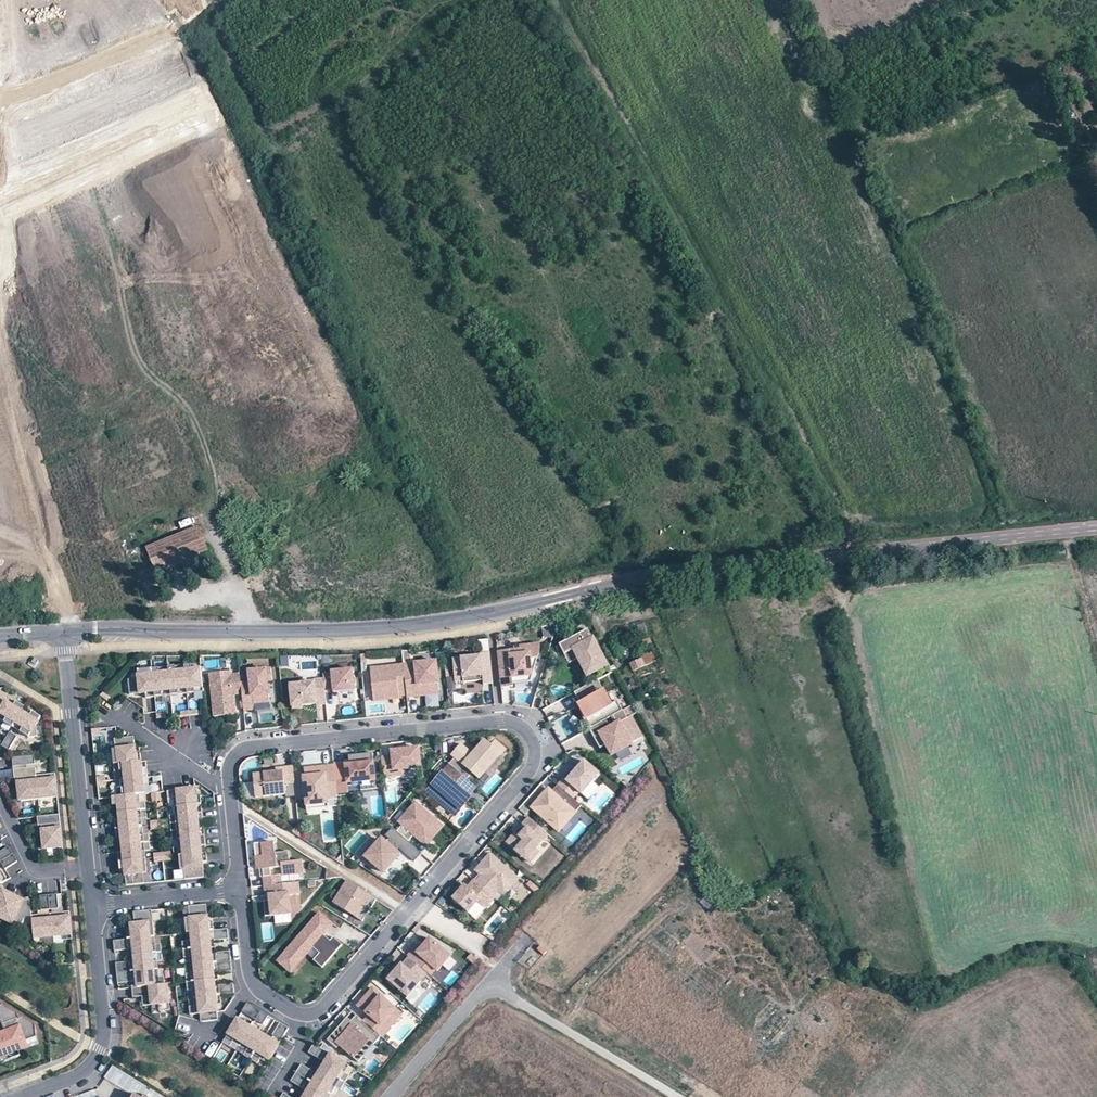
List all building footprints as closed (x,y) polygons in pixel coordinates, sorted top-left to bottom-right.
[(147,548),(158,573),(183,563),(187,573),(213,564),(199,526),(147,548)] [(529,620),(513,624),(515,630),(530,627),(529,620)] [(607,664),(588,628),(559,644),(570,662),(579,657),(588,674),(607,664)] [(642,640),(644,645),(651,641),(649,636),(642,640)] [(530,683),(540,651),(539,645),(513,648),(514,651),(497,652),(501,689),(513,687),(512,684),(530,683)] [(629,663),(633,671),(655,661),(650,650),(640,655),(641,658),(629,663)] [(492,683),(489,652),(480,652),(480,655),(452,658),(454,681),(463,680),(463,682),(483,680),(483,684),(492,683)] [(440,689),(437,660),(404,663),(407,693),(408,695),(419,694),(419,691),(440,689)] [(202,690),(199,662),(179,664),(181,692),(202,690)] [(407,693),(404,663),(371,666),(374,699),(386,698),(385,691),(399,690),(399,694),(407,693)] [(181,692),(179,664),(157,667),(160,694),(181,692)] [(160,694),(157,667),(137,669),(137,677),(127,678),(129,693),(145,691),(145,696),(160,694)] [(269,698),(267,680),(272,679),(271,667),(248,670),(249,681),(241,682),(242,692),(243,709),(255,708),(254,703),(254,700),(258,700),(260,702),(267,701),(269,698)] [(355,688),(353,668),(332,670),(333,672),(324,673),(324,677),(325,689),(334,688),(335,691),(355,688)] [(241,682),(240,673),(232,674),(231,670),(209,672),(214,716),(236,713),(234,693),(242,692),(241,682)] [(249,681),(248,670),(239,671),(240,673),(241,682),(249,681)] [(325,689),(324,677),(315,678),(315,680),(291,683),(293,707),(300,706),(300,704),(317,702),(317,703),(327,702),(325,689)] [(611,705),(597,680),(574,693),(580,704),(578,705),(581,711),(591,728),(622,711),(617,702),(611,705)] [(25,707),(0,692),(0,702),(4,705),(0,711),(0,720),(12,727),(25,707)] [(36,725),(41,717),(25,707),(12,727),(29,737),(37,736),(36,725)] [(591,728),(581,711),(579,712),(589,730),(591,728)] [(641,738),(630,717),(627,719),(622,711),(591,728),(589,730),(597,745),(600,743),(603,748),(606,746),(612,756),(631,745),(631,744),(641,738)] [(10,732),(1,746),(9,750),(18,737),(10,732)] [(113,763),(141,761),(140,752),(135,753),(134,737),(114,739),(115,749),(112,750),(113,763)] [(478,779),(499,755),(500,757),(505,750),(495,741),(490,747),(485,742),(477,751),(475,749),(471,754),(461,745),(451,756),(454,759),(449,765),(449,766),(467,781),(473,774),(478,779)] [(421,769),(418,748),(391,751),(391,757),(381,758),(383,778),(404,776),(403,771),(421,769)] [(300,752),(301,763),(314,762),(313,751),(300,752)] [(375,790),(372,754),(354,756),(355,762),(349,763),(333,765),(333,766),(336,794),(348,792),(347,784),(360,783),(360,791),(375,790)] [(34,755),(12,758),(13,767),(35,765),(34,755)] [(142,769),(141,761),(113,763),(114,772),(120,772),(120,780),(148,777),(147,768),(142,769)] [(581,795),(598,775),(583,762),(566,781),(563,778),(557,786),(572,799),(578,793),(581,795)] [(336,794),(333,766),(304,769),(305,778),(302,778),(305,802),(327,800),(337,799),(336,794)] [(475,787),(467,781),(449,766),(427,791),(448,810),(461,795),(465,799),(475,787)] [(38,799),(36,775),(35,767),(13,770),(14,778),(17,778),(20,801),(38,799)] [(294,783),(292,767),(281,768),(282,772),(275,773),(253,776),(255,798),(285,795),(284,785),(294,783)] [(0,772),(0,778),(0,780),(13,777),(11,769),(0,772)] [(58,797),(55,773),(36,775),(38,799),(58,797)] [(149,786),(148,777),(120,780),(121,788),(116,788),(117,796),(139,794),(145,794),(144,786),(149,786)] [(572,799),(557,786),(551,793),(549,795),(545,792),(531,808),(558,833),(581,807),(572,799)] [(174,807),(201,804),(200,795),(195,796),(195,788),(167,791),(168,799),(173,799),(174,807)] [(146,810),(145,802),(140,802),(139,794),(117,796),(112,797),(113,806),(118,805),(119,813),(146,810)] [(328,808),(327,800),(305,802),(306,811),(328,808)] [(443,827),(415,803),(398,822),(402,825),(397,832),(408,842),(414,836),(418,839),(429,828),(436,834),(443,827)] [(202,813),(201,804),(174,807),(175,815),(170,815),(170,824),(198,821),(197,813),(202,813)] [(143,827),(142,818),(147,818),(146,810),(119,813),(119,820),(115,821),(115,830),(143,827)] [(63,847),(59,815),(37,817),(38,826),(41,825),(44,849),(63,847)] [(548,835),(528,818),(522,825),(526,829),(519,837),(515,834),(507,843),(515,851),(525,861),(526,860),(529,863),(538,854),(535,851),(548,835)] [(204,836),(203,828),(199,828),(198,821),(170,824),(171,832),(177,831),(178,839),(204,836)] [(519,837),(526,829),(522,825),(515,834),(519,837)] [(149,842),(149,834),(144,835),(143,827),(115,830),(116,838),(121,838),(122,845),(149,842)] [(397,832),(393,828),(385,836),(389,840),(385,844),(381,841),(366,858),(383,873),(399,856),(395,852),(398,848),(415,862),(422,854),(408,842),(397,832)] [(426,846),(436,834),(429,828),(418,839),(426,846)] [(205,845),(204,836),(178,839),(178,847),(173,848),(174,856),(179,855),(201,853),(201,846),(205,845)] [(146,859),(145,851),(150,850),(149,842),(122,845),(123,852),(118,853),(119,862),(146,859)] [(264,886),(280,884),(279,876),(304,873),(302,860),(289,862),(288,852),(275,853),(274,842),(261,843),(263,856),(255,857),(256,866),(259,866),(259,870),(262,870),(264,886)] [(263,856),(261,843),(254,844),(255,857),(263,856)] [(13,854),(8,847),(0,852),(0,862),(13,854)] [(153,852),(154,861),(172,859),(171,850),(153,852)] [(201,853),(179,855),(181,870),(184,870),(185,879),(204,877),(202,862),(207,862),(206,853),(201,853)] [(0,862),(0,864),(4,870),(17,862),(13,854),(0,862)] [(518,880),(489,855),(482,863),(484,865),(477,873),(479,875),(474,881),(492,897),(498,891),(504,896),(518,880)] [(147,873),(146,859),(119,862),(120,871),(125,870),(126,885),(144,883),(143,874),(147,873)] [(477,873),(484,865),(482,863),(475,871),(477,873)] [(341,876),(328,868),(327,880),(339,878),(341,876)] [(363,921),(377,900),(348,881),(334,902),(363,921)] [(492,897),(474,881),(467,888),(464,886),(452,900),(467,913),(477,903),(485,909),(494,898),(492,897)] [(291,914),(289,895),(299,894),(298,882),(281,884),(282,894),(272,895),(272,901),(263,902),(265,917),(291,914)] [(13,895),(3,890),(0,886),(0,918),(1,919),(13,895)] [(57,894),(49,895),(50,910),(59,910),(57,894)] [(32,915),(30,900),(23,900),(13,895),(1,919),(12,924),(14,921),(21,924),(24,919),(32,919),(32,915)] [(50,910),(49,895),(40,896),(42,911),(50,910)] [(206,905),(188,906),(189,918),(185,919),(187,933),(214,930),(213,922),(208,922),(206,905)] [(155,937),(152,910),(134,912),(135,924),(131,924),(131,930),(127,931),(128,940),(155,937)] [(72,935),(69,912),(51,913),(53,937),(72,935)] [(53,937),(51,913),(32,915),(32,919),(34,939),(53,937)] [(333,925),(319,913),(282,956),(295,967),(313,948),(319,953),(313,961),(322,968),(342,945),(333,938),(330,941),(323,935),(333,925)] [(214,930),(187,933),(187,941),(182,942),(183,950),(210,947),(210,940),(214,939),(214,941),(229,939),(228,929),(214,930)] [(161,952),(160,944),(155,945),(155,937),(128,940),(114,941),(115,951),(129,949),(129,948),(133,948),(134,955),(161,952)] [(437,971),(450,956),(430,938),(422,947),(417,953),(413,950),(408,956),(428,974),(430,976),(436,970),(437,971)] [(417,953),(422,947),(419,944),(413,950),(417,953)] [(542,946),(539,949),(545,956),(548,952),(542,946)] [(231,962),(230,951),(215,953),(215,954),(211,955),(210,947),(183,950),(184,958),(189,958),(190,966),(231,962)] [(295,967),(282,956),(277,962),(293,976),(310,957),(313,961),(319,953),(313,948),(295,967)] [(162,960),(161,952),(134,955),(135,963),(130,963),(130,962),(116,963),(117,973),(158,969),(157,961),(162,960)] [(478,959),(471,955),(465,960),(472,964),(478,959)] [(407,997),(428,974),(408,956),(387,979),(407,997)] [(214,980),(213,972),(217,972),(217,973),(232,971),(231,962),(190,966),(191,974),(186,974),(186,982),(214,980)] [(159,977),(158,969),(117,973),(118,983),(133,982),(132,980),(136,980),(137,988),(165,985),(164,977),(159,977)] [(234,994),(233,984),(218,985),(219,987),(215,987),(214,980),(186,982),(187,991),(193,990),(193,998),(220,995),(234,994)] [(170,1010),(167,984),(165,985),(137,988),(132,988),(133,997),(142,996),(143,1006),(158,1004),(159,1011),(170,1010)] [(395,1021),(389,1016),(395,1009),(381,996),(382,996),(373,988),(358,1006),(370,1016),(364,1022),(381,1037),(395,1021)] [(221,1004),(220,995),(193,998),(194,1006),(189,1007),(190,1015),(200,1014),(201,1022),(218,1020),(216,1005),(221,1004)] [(20,1051),(28,1048),(26,1043),(38,1039),(37,1026),(4,1006),(0,1008),(0,1058),(20,1051)] [(395,1021),(401,1014),(395,1009),(389,1016),(395,1021)] [(346,1027),(356,1015),(352,1012),(342,1024),(346,1027)] [(364,1022),(356,1015),(346,1027),(342,1024),(327,1040),(337,1049),(339,1046),(359,1062),(381,1037),(364,1022)] [(239,1046),(254,1023),(246,1019),(243,1023),(237,1019),(222,1042),(230,1047),(232,1042),(239,1046)] [(250,1059),(265,1036),(258,1032),(261,1028),(254,1023),(239,1046),(246,1051),(243,1055),(250,1059)] [(267,1063),(288,1028),(285,1026),(280,1023),(272,1036),(273,1036),(271,1040),(265,1036),(250,1059),(257,1064),(260,1059),(267,1063)] [(38,1039),(26,1043),(28,1048),(40,1044),(38,1039)] [(314,1044),(309,1053),(321,1060),(322,1059),(325,1062),(321,1069),(345,1083),(349,1076),(344,1073),(349,1066),(314,1044)] [(0,1058),(0,1065),(22,1057),(20,1051),(0,1058)] [(301,1064),(296,1073),(331,1094),(336,1087),(340,1090),(345,1083),(321,1069),(317,1075),(313,1073),(314,1072),(301,1064)] [(138,1096),(145,1084),(112,1065),(105,1077),(138,1096)] [(291,1081),(303,1089),(304,1088),(308,1090),(304,1096),(330,1096),(331,1094),(296,1073),(291,1081)]
